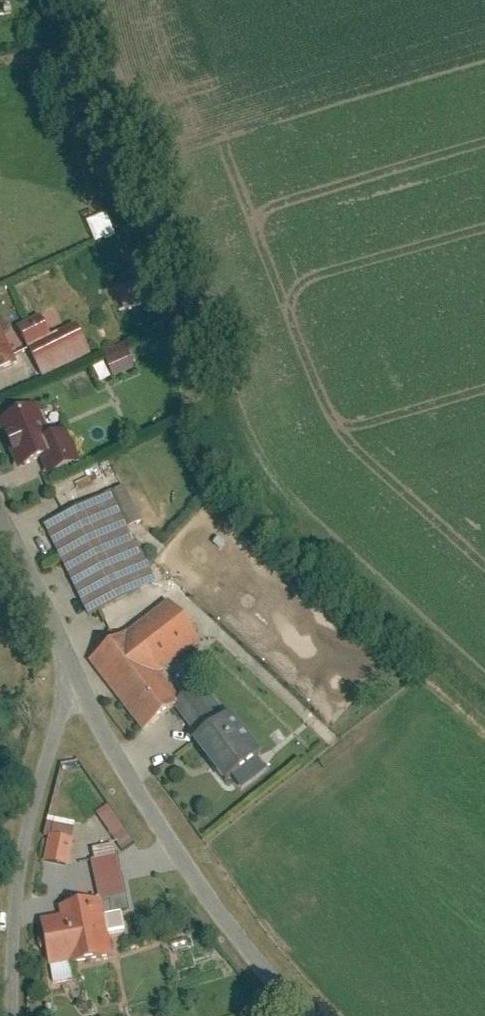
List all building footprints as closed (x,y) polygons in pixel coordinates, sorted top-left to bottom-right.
[(110,210),(91,218),(100,238),(119,230),(110,210)] [(141,278),(123,286),(133,307),(151,299),(141,278)] [(34,347),(56,337),(46,315),(24,325),(34,347)] [(18,358),(0,319),(0,366),(18,358)] [(56,337),(34,347),(49,377),(95,355),(80,325),(56,337)] [(112,377),(136,366),(125,340),(100,351),(112,377)] [(68,431),(55,436),(41,403),(2,420),(23,467),(44,458),(51,475),(81,462),(68,431)] [(114,494),(130,529),(146,522),(130,487),(114,494)] [(114,494),(49,524),(90,614),(156,584),(130,529),(114,494)] [(173,602),(94,659),(146,730),(180,705),(183,703),(160,671),(202,641),(173,602)] [(201,735),(219,722),(198,692),(183,703),(180,705),(201,735)] [(228,781),(266,754),(235,711),(219,722),(201,735),(197,738),(228,781)] [(118,851),(131,843),(111,807),(98,815),(118,851)] [(76,839),(53,834),(47,861),(70,866),(76,839)] [(95,861),(105,899),(129,893),(119,854),(95,861)] [(105,899),(63,907),(65,916),(74,961),(75,968),(117,960),(105,899)] [(74,961),(65,916),(44,920),(52,966),(74,961)]
